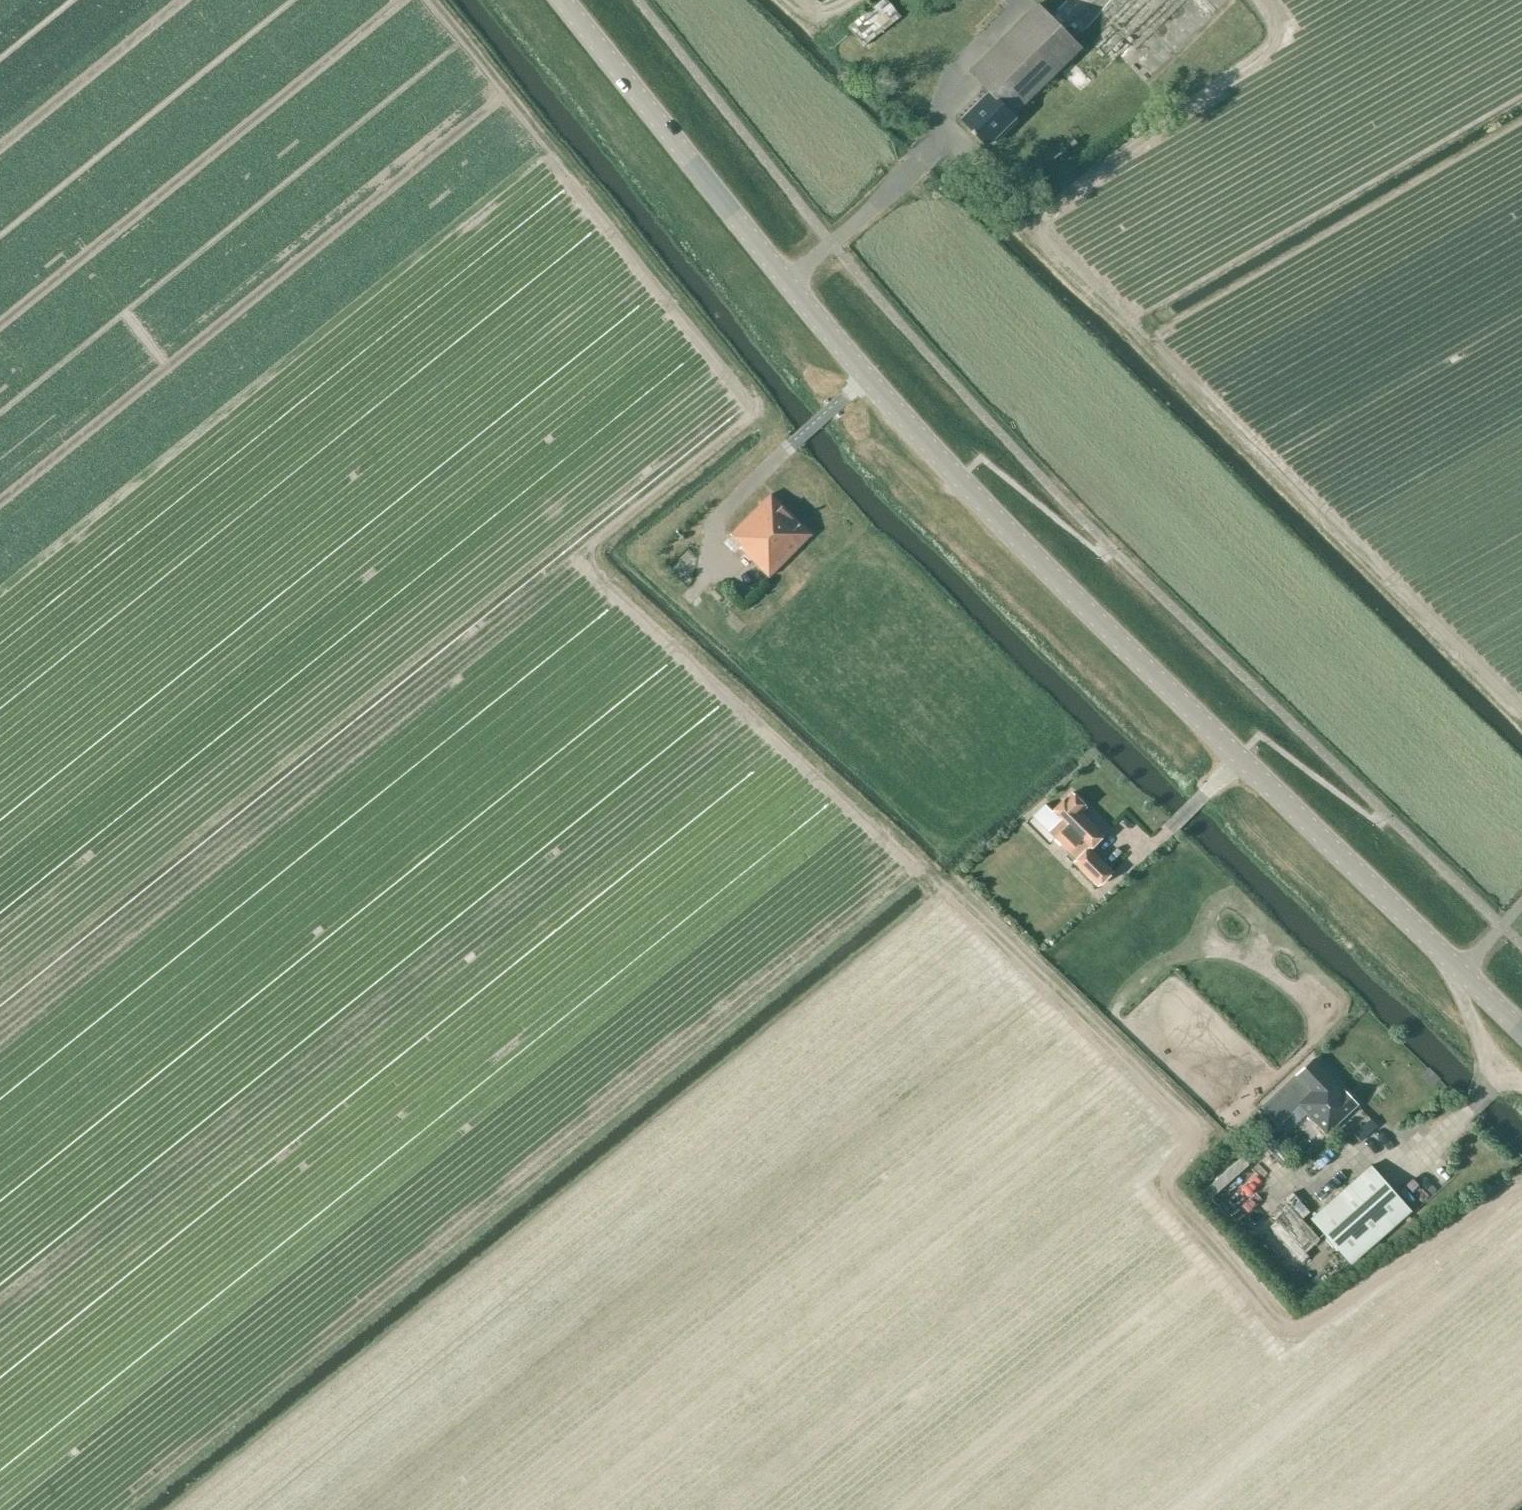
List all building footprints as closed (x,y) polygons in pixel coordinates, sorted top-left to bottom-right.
[(903,18),(889,0),(881,0),(848,26),(864,47),(903,18)] [(1161,30),(1183,50),(1224,5),(1219,0),(1135,0),(1122,13),(1151,40),(1161,30)] [(989,92),(962,119),(988,146),(1017,117),(1014,115),(1083,48),(1040,3),(970,71),(989,92)] [(741,545),(740,548),(770,576),(813,534),(771,491),(730,533),(741,545)] [(1077,860),(1073,863),(1079,868),(1098,886),(1113,871),(1092,848),(1102,836),(1079,811),(1085,805),(1071,791),(1051,809),(1060,819),(1049,832),(1077,860)] [(1312,1059),(1263,1106),(1279,1123),(1299,1105),(1324,1131),(1327,1133),(1358,1104),(1344,1089),(1342,1091),(1336,1084),(1312,1059)] [(1370,1116),(1354,1130),(1361,1138),(1377,1124),(1370,1116)] [(1291,1162),(1301,1154),(1286,1135),(1276,1143),(1291,1162)] [(1220,1196),(1259,1160),(1252,1152),(1213,1188),(1220,1196)] [(1372,1164),(1312,1216),(1352,1262),(1412,1210),(1372,1164)] [(1347,1164),(1324,1185),(1331,1194),(1354,1173),(1347,1164)] [(1270,1172),(1230,1208),(1238,1217),(1278,1181),(1270,1172)] [(1246,1208),(1252,1218),(1290,1195),(1283,1185),(1246,1208)]
